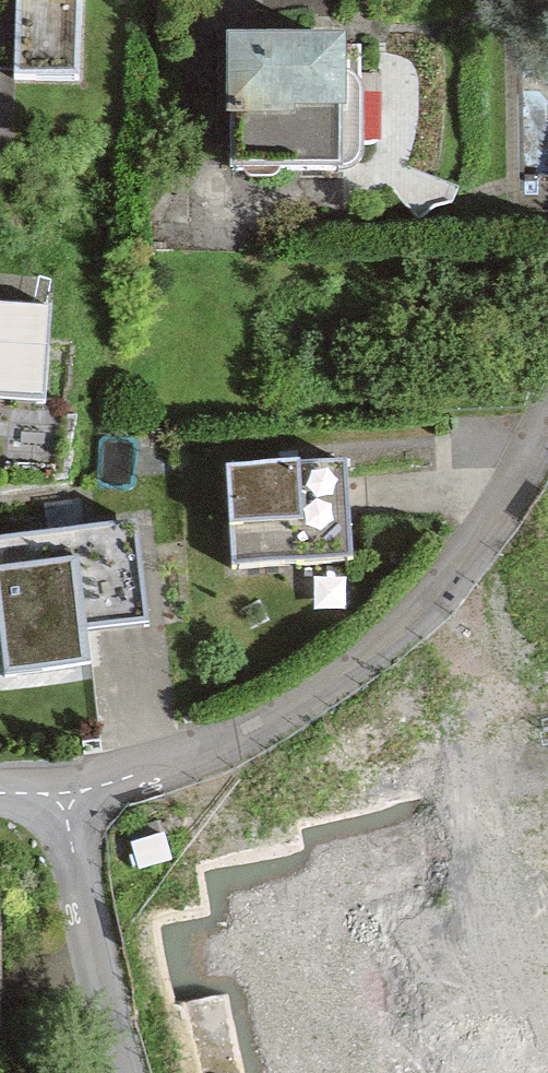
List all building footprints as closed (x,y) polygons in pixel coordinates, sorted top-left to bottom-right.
[(36,1),(36,58),(98,59),(99,0),(0,0),(36,1)] [(377,23),(246,18),(241,150),(372,155),(377,23)] [(0,282),(0,390),(0,388),(74,392),(80,286),(0,282)] [(368,450),(245,457),(250,558),(374,551),(368,450)] [(155,510),(2,527),(18,663),(113,652),(109,614),(166,608),(155,510)]
